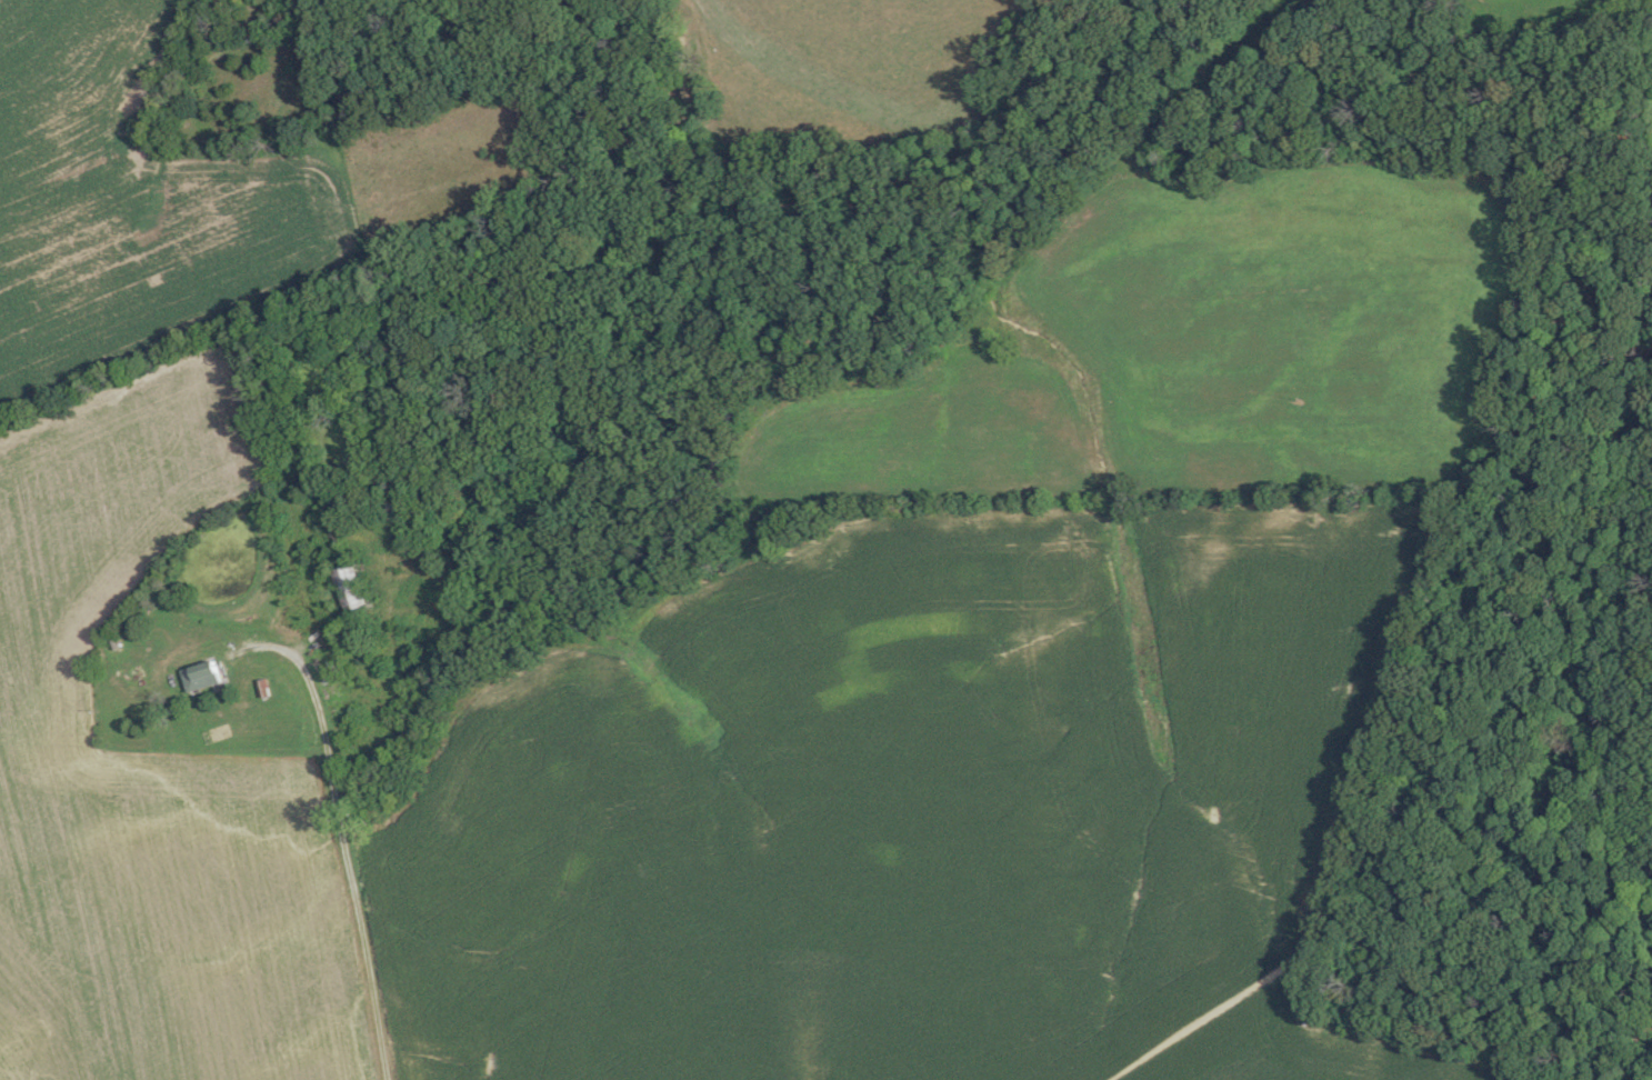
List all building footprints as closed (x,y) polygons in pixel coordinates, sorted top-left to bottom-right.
[(332,570),(346,611),(367,605),(354,563),(332,570)] [(208,680),(218,678),(215,662),(181,667),(185,692),(209,688),(208,680)]
